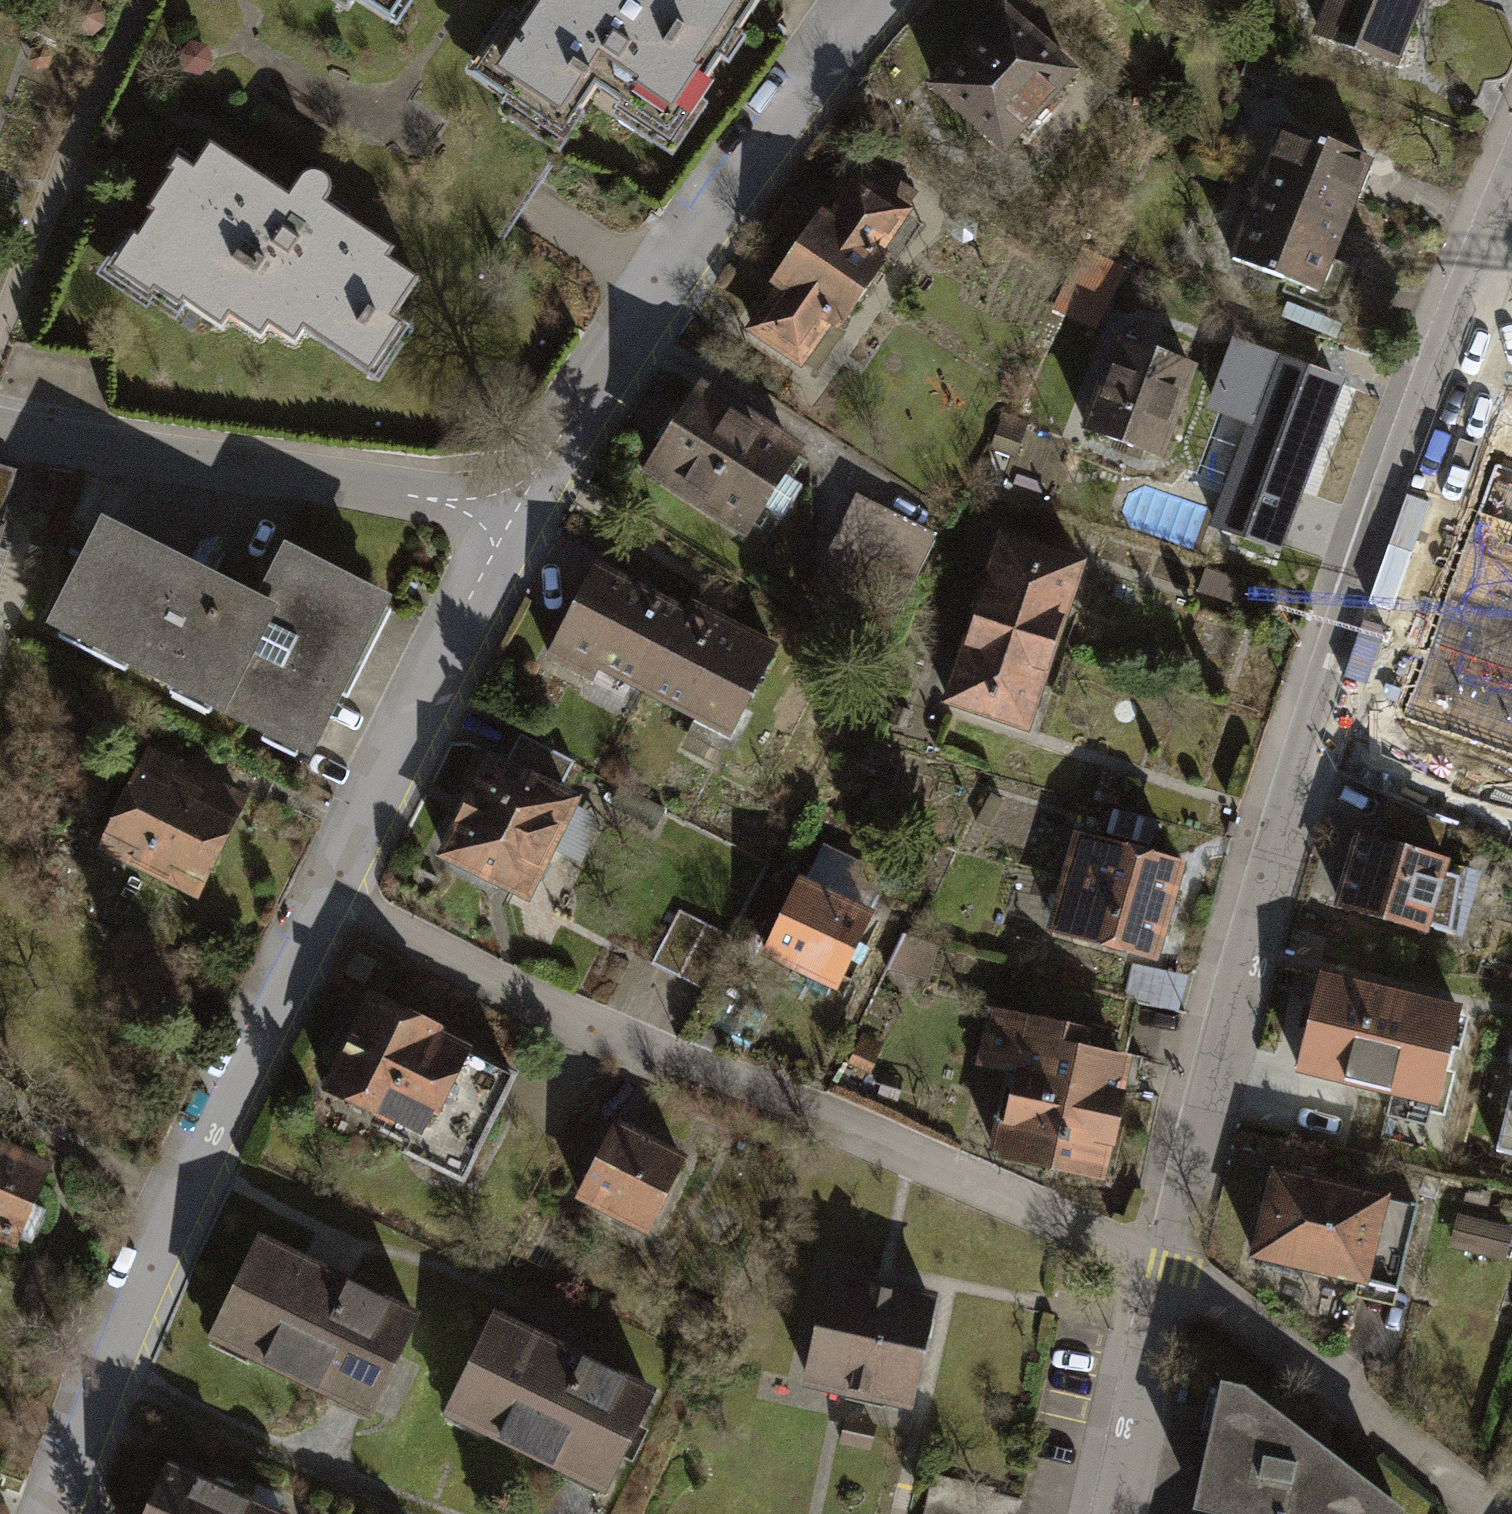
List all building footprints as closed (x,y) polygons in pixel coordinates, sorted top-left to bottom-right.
[(66,16),(77,36),(98,34),(107,16),(96,0),(76,0),(66,16)] [(405,14),(414,0),(384,0),(405,14)] [(759,0),(532,0),(518,22),(504,13),(474,59),(571,124),(595,88),(618,103),(613,111),(671,150),(703,101),(696,95),(720,59),(724,61),(741,36),(737,33),(759,0)] [(1139,13),(1150,0),(1125,0),(1139,13)] [(1325,49),(1412,82),(1444,0),(1344,0),(1325,49)] [(1107,91),(1026,15),(949,97),(1030,172),(1107,91)] [(190,41),(176,54),(180,72),(200,77),(213,64),(206,45),(190,41)] [(1394,175),(1296,139),(1270,208),(1368,245),(1394,175)] [(288,197),(209,145),(186,179),(174,170),(145,211),(152,215),(136,236),(131,233),(102,273),(145,302),(149,297),(172,314),(181,303),(222,329),(230,318),(260,337),(269,325),(295,343),(306,326),(376,374),(403,332),(390,324),(417,280),(388,260),(393,252),(325,203),(329,198),(330,191),(330,184),(326,177),(317,173),(307,174),(299,179),(288,197)] [(819,260),(884,308),(905,280),(892,271),(927,224),(875,185),(819,260)] [(1368,245),(1270,208),(1244,278),(1342,314),(1368,245)] [(1119,268),(1084,251),(1058,305),(1093,322),(1119,268)] [(884,308),(819,260),(759,339),(824,387),(884,308)] [(1189,370),(1117,343),(1086,428),(1158,454),(1189,370)] [(1256,420),(1216,526),(1273,548),(1336,384),(1236,345),(1213,404),(1256,420)] [(1487,500),(1511,507),(1511,409),(1487,500)] [(830,483),(719,410),(667,489),(778,562),(830,483)] [(1024,432),(1000,423),(991,449),(1015,457),(1024,432)] [(0,466),(0,525),(1,526),(16,471),(0,466)] [(948,543),(867,507),(820,614),(901,650),(948,543)] [(216,700),(262,610),(107,531),(62,620),(216,700)] [(1101,569),(1016,540),(987,624),(1072,653),(1101,569)] [(9,552),(0,549),(0,582),(9,552)] [(262,610),(216,700),(307,747),(380,605),(289,558),(262,610)] [(665,709),(709,620),(620,577),(571,679),(611,699),(618,686),(665,709)] [(1508,800),(1511,783),(1511,600),(1505,628),(1462,618),(1445,691),(1408,683),(1387,771),(1508,800)] [(753,751),(802,651),(759,630),(753,642),(709,620),(665,709),(753,751)] [(1072,653),(987,624),(958,709),(1043,738),(1072,653)] [(587,770),(526,742),(515,766),(576,793),(587,770)] [(198,778),(150,754),(105,847),(195,891),(242,795),(216,782),(209,798),(192,790),(198,778)] [(603,817),(497,769),(450,873),(556,921),(603,817)] [(1415,837),(1421,816),(1388,800),(1380,827),(1415,837)] [(1443,826),(1421,816),(1415,837),(1438,844),(1443,826)] [(1151,958),(1177,868),(1078,839),(1052,929),(1151,958)] [(1446,865),(1360,839),(1340,907),(1426,933),(1427,930),(1453,936),(1459,880),(1444,874),(1446,865)] [(868,915),(801,883),(768,953),(795,967),(791,976),(826,993),(830,984),(834,986),(868,915)] [(653,964),(716,995),(742,942),(679,912),(653,964)] [(1113,1062),(1126,1000),(1034,973),(1021,1023),(1085,1036),(1080,1055),(1113,1062)] [(1459,1014),(1323,981),(1301,1070),(1437,1104),(1459,1014)] [(437,1030),(371,997),(325,1089),(388,1121),(383,1131),(465,1172),(513,1076),(433,1037),(437,1030)] [(1101,1173),(1123,1064),(1113,1062),(1080,1055),(1085,1036),(1021,1023),(997,1018),(987,1065),(1022,1072),(1010,1128),(997,1125),(992,1151),(1101,1173)] [(1498,1149),(1511,1153),(1511,1089),(1498,1149)] [(684,1159),(620,1125),(583,1195),(647,1228),(684,1159)] [(13,1240),(15,1235),(30,1241),(44,1210),(29,1204),(45,1167),(0,1148),(0,1234),(13,1240)] [(1404,1214),(1283,1185),(1261,1275),(1383,1304),(1404,1214)] [(1474,1221),(1464,1258),(1508,1270),(1511,1256),(1511,1231),(1474,1221)] [(373,1407),(417,1315),(259,1240),(215,1332),(373,1407)] [(930,1301),(830,1279),(808,1380),(908,1402),(930,1301)] [(654,1391),(497,1316),(450,1412),(608,1488),(654,1391)] [(1221,1387),(1197,1508),(1227,1513),(1399,1513),(1399,1512),(1245,1392),(1221,1387)] [(850,1424),(844,1449),(879,1457),(885,1432),(850,1424)] [(167,1466),(145,1513),(275,1513),(167,1466)] [(1021,1500),(991,1493),(992,1488),(932,1476),(924,1513),(1018,1513),(1021,1500)]
